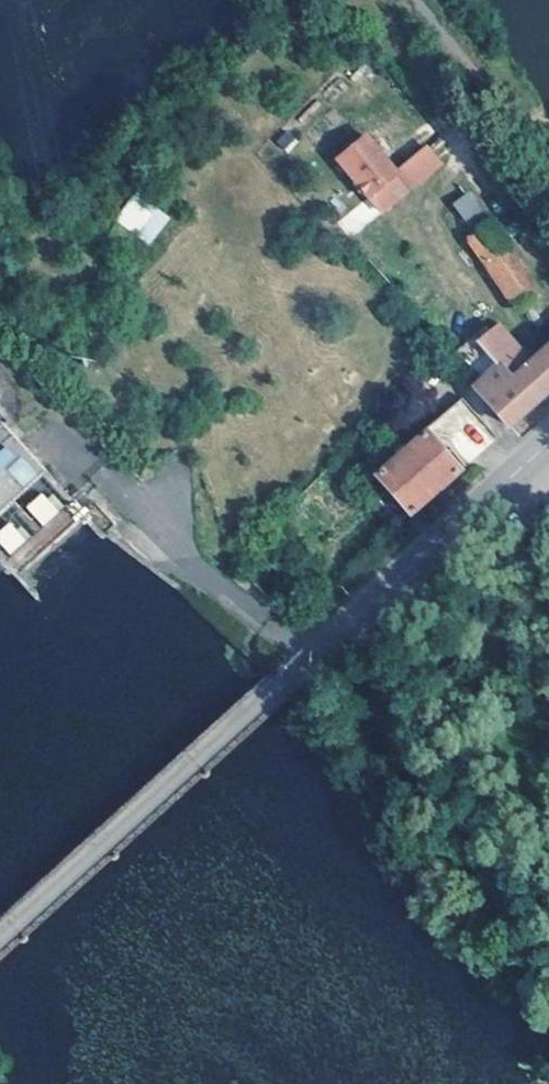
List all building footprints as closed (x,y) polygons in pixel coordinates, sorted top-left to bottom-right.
[(392,173),(349,121),(321,145),(333,159),(352,183),(363,196),(392,173)] [(333,159),(326,165),(345,188),(352,183),(333,159)] [(139,194),(119,181),(98,208),(117,222),(139,194)] [(450,225),(471,210),(460,194),(445,203),(450,211),(444,216),(450,225)] [(360,203),(339,223),(351,235),(371,215),(360,203)] [(471,210),(450,225),(501,296),(525,278),(474,208),(471,210)] [(493,414),(548,365),(548,319),(515,347),(483,310),(461,328),(482,353),(458,374),(493,414)] [(477,422),(466,410),(448,387),(423,408),(390,437),(387,433),(380,439),(383,444),(360,464),(394,503),(445,458),(431,442),(435,438),(448,453),(457,446),(481,426),(477,422)]
